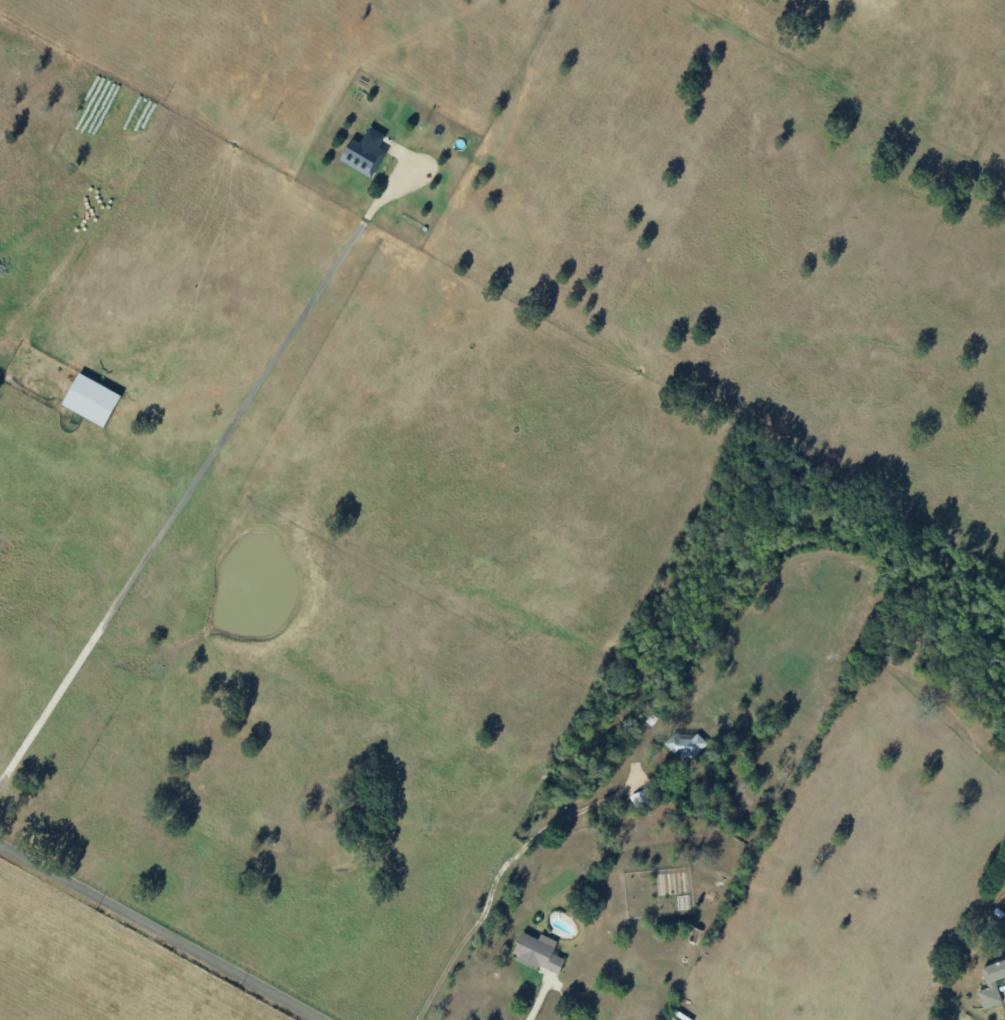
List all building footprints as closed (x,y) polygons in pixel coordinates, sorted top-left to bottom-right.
[(339,160),(372,178),(387,152),(379,147),(385,135),(369,126),(360,143),(351,138),(339,160)] [(61,406),(104,427),(120,395),(77,373),(61,406)] [(668,743),(688,763),(707,743),(696,732),(684,744),(675,735),(668,743)] [(540,934),(539,939),(520,932),(512,957),(559,974),(564,958),(553,954),(557,940),(540,934)] [(987,988),(978,991),(983,1009),(1002,1002),(995,980),(1004,976),(1004,959),(980,967),(987,988)]
